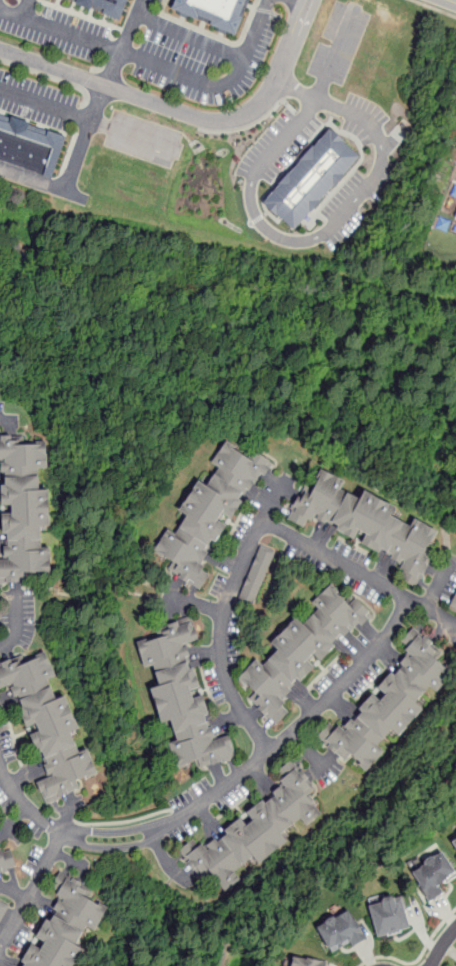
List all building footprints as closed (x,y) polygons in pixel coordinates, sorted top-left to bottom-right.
[(126,0),(63,0),(118,21),(126,0)] [(251,0),(176,0),(171,11),(192,19),(235,37),(251,0)] [(71,145),(0,120),(0,160),(60,181),(71,145)] [(360,155),(329,127),(263,202),(295,230),(360,155)] [(53,436),(56,575),(5,582),(2,433),(53,436)] [(234,438),(164,545),(200,582),(280,457),(234,438)] [(327,467),(444,527),(426,577),(298,513),(327,467)] [(261,547),(277,553),(256,606),(237,599),(261,547)] [(335,580),(247,678),(276,715),(376,609),(335,580)] [(143,639),(183,763),(234,753),(194,617),(143,639)] [(426,631),(455,668),(455,672),(370,769),(330,740),(426,631)] [(58,799),(0,669),(0,667),(52,649),(106,772),(58,799)] [(225,890),(328,814),(301,769),(293,759),(273,772),(283,783),(199,847),(193,839),(178,849),(205,882),(215,876),(225,890)] [(8,865),(0,836),(0,866),(8,865)] [(455,876),(441,854),(411,874),(429,902),(442,894),(438,887),(455,876)] [(114,907),(68,875),(15,965),(77,965),(114,907)] [(406,929),(397,898),(362,908),(371,939),(406,929)] [(10,907),(0,926),(0,901),(10,907)] [(364,940),(348,912),(316,929),(330,954),(349,944),(351,947),(364,940)] [(325,965),(285,958),(284,965),(325,965)]
